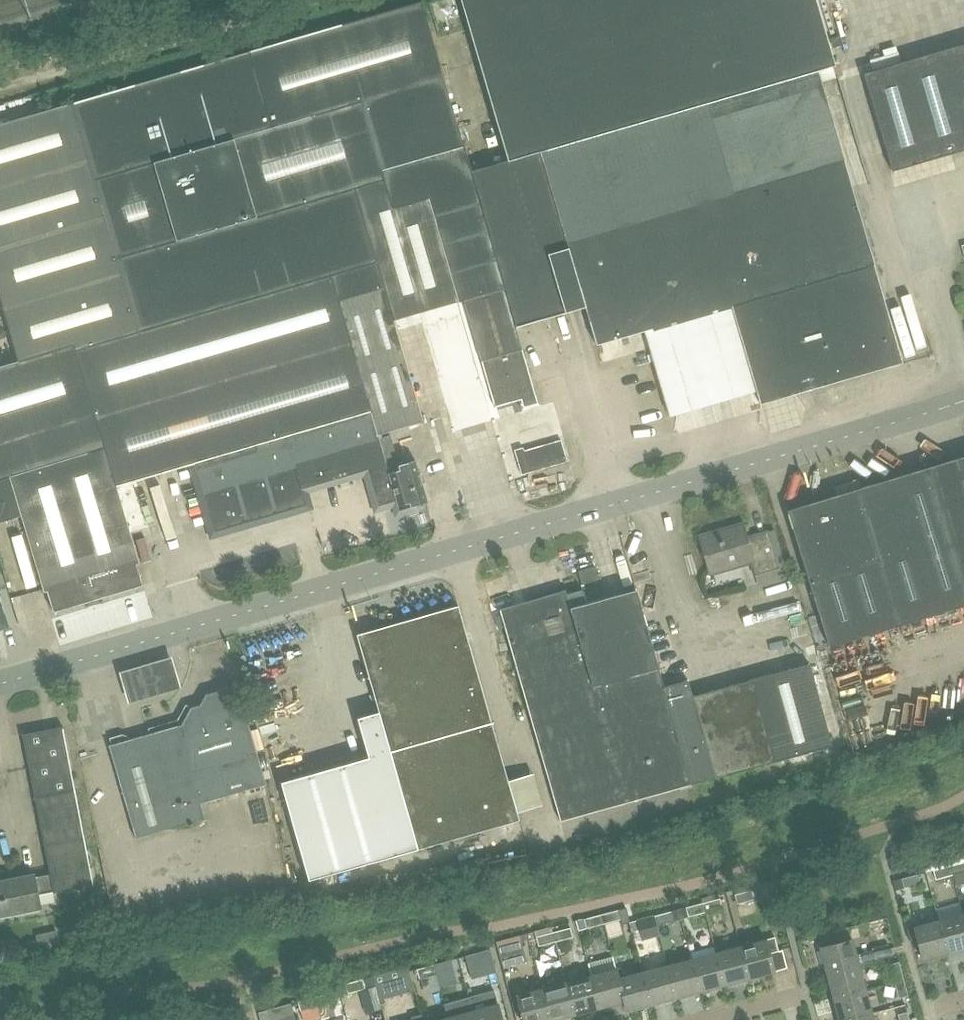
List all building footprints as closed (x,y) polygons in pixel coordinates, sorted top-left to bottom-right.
[(18,361),(0,366),(0,523),(22,516),(45,592),(48,591),(54,613),(144,585),(138,564),(140,563),(117,486),(194,465),(214,532),(306,505),(302,489),(368,470),(379,507),(396,501),(399,511),(427,502),(415,461),(399,465),(391,435),(379,439),(378,435),(424,422),(394,320),(464,300),(495,407),(519,400),(522,409),(539,404),(536,395),(516,328),(586,307),(597,345),(653,329),(653,331),(733,308),(751,371),(786,361),(795,393),(903,361),(874,263),(875,263),(819,69),(836,64),(817,0),(461,0),(508,161),(472,172),(464,147),(421,2),(71,103),(0,123),(0,299),(18,361)] [(867,43),(883,40),(880,28),(864,32),(867,43)] [(893,171),(963,150),(963,44),(864,74),(893,171)] [(523,474),(568,461),(561,440),(525,451),(524,447),(516,450),(523,474)] [(829,647),(963,605),(963,456),(787,511),(829,647)] [(746,538),(742,523),(700,536),(711,574),(752,563),(756,575),(780,569),(769,531),(746,538)] [(599,580),(595,567),(578,572),(582,585),(599,580)] [(748,603),(800,594),(798,584),(746,593),(748,603)] [(565,591),(500,609),(560,822),(692,784),(715,778),(775,761),(833,745),(810,663),(752,680),(692,697),(688,681),(664,687),(636,591),(586,605),(582,591),(567,595),(565,591)] [(310,880),(520,821),(458,606),(358,635),(380,712),(358,718),(369,758),(282,782),(310,880)] [(172,655),(122,668),(126,682),(130,698),(180,685),(175,667),(172,655)] [(109,745),(136,838),(206,818),(202,803),(266,784),(240,692),(229,686),(206,693),(200,704),(191,707),(182,724),(109,745)] [(41,908),(38,892),(53,889),(53,893),(94,885),(64,726),(24,734),(50,874),(35,877),(34,875),(0,882),(0,916),(41,908)] [(510,775),(519,807),(544,799),(535,768),(510,775)] [(261,794),(266,819),(276,817),(271,792),(261,794)] [(951,865),(953,875),(963,872),(963,861),(951,865)] [(953,875),(951,865),(934,869),(936,879),(953,875)] [(904,888),(922,883),(919,874),(902,879),(904,888)] [(735,894),(737,903),(755,899),(752,889),(735,894)] [(720,898),(703,902),(705,912),(723,908),(720,898)] [(688,917),(705,912),(703,902),(686,907),(688,917)] [(621,919),(618,909),(601,914),(604,924),(621,919)] [(674,920),(671,911),(654,915),(657,925),(674,920)] [(963,913),(939,920),(948,953),(963,949),(963,915),(963,913)] [(584,918),(587,928),(604,924),(601,914),(584,918)] [(654,915),(637,920),(640,930),(657,925),(654,915)] [(948,953),(939,920),(914,927),(922,960),(948,953)] [(556,941),(574,937),(571,927),(554,931),(556,941)] [(539,946),(556,941),(554,931),(537,936),(539,946)] [(766,939),(740,946),(749,979),(774,972),(769,953),(778,951),(775,937),(766,939)] [(820,948),(826,972),(859,963),(859,964),(876,960),(873,951),(857,955),(853,939),(820,948)] [(512,954),(524,951),(521,941),(497,947),(503,968),(515,965),(512,954)] [(692,959),(700,992),(725,985),(716,952),(714,946),(690,952),(692,959)] [(725,985),(749,979),(740,946),(716,952),(725,985)] [(483,951),(466,956),(468,965),(486,961),(483,951)] [(591,976),(600,1008),(622,1002),(624,1001),(618,978),(620,977),(618,969),(616,969),(612,956),(588,963),(591,976)] [(451,959),(434,964),(437,974),(454,969),(451,959)] [(692,959),(667,965),(676,998),(700,992),(692,959)] [(890,964),(894,981),(904,978),(900,961),(890,964)] [(866,989),(859,964),(859,963),(826,972),(833,997),(866,989)] [(434,964),(417,969),(419,978),(437,974),(434,964)] [(652,1004),(676,998),(667,965),(643,971),(652,1004)] [(923,966),(906,968),(910,999),(926,997),(923,966)] [(402,968),(384,973),(386,983),(404,978),(402,968)] [(643,971),(620,977),(618,978),(624,1001),(622,1002),(625,1012),(652,1004),(643,971)] [(591,976),(567,982),(575,1014),(600,1008),(591,976)] [(909,995),(904,978),(894,981),(899,998),(909,995)] [(363,979),(346,984),(348,993),(366,989),(363,979)] [(575,1014),(567,982),(542,988),(551,1019),(553,1019),(575,1014)] [(839,1019),(845,1019),(872,1013),(883,1010),(877,986),(866,989),(833,997),(839,1019)] [(542,988),(517,995),(524,1019),(551,1019),(542,988)] [(333,992),(315,997),(318,1007),(335,1002),(333,992)] [(301,1011),(318,1007),(315,997),(298,1002),(301,1011)] [(475,1019),(503,1019),(498,1004),(472,1011),(475,1019)] [(261,1019),(276,1019),(276,1018),(287,1015),(285,1006),(259,1013),(261,1019)] [(472,1011),(448,1017),(449,1019),(475,1019),(472,1011)] [(908,1012),(898,1014),(900,1019),(910,1019),(908,1012)]
